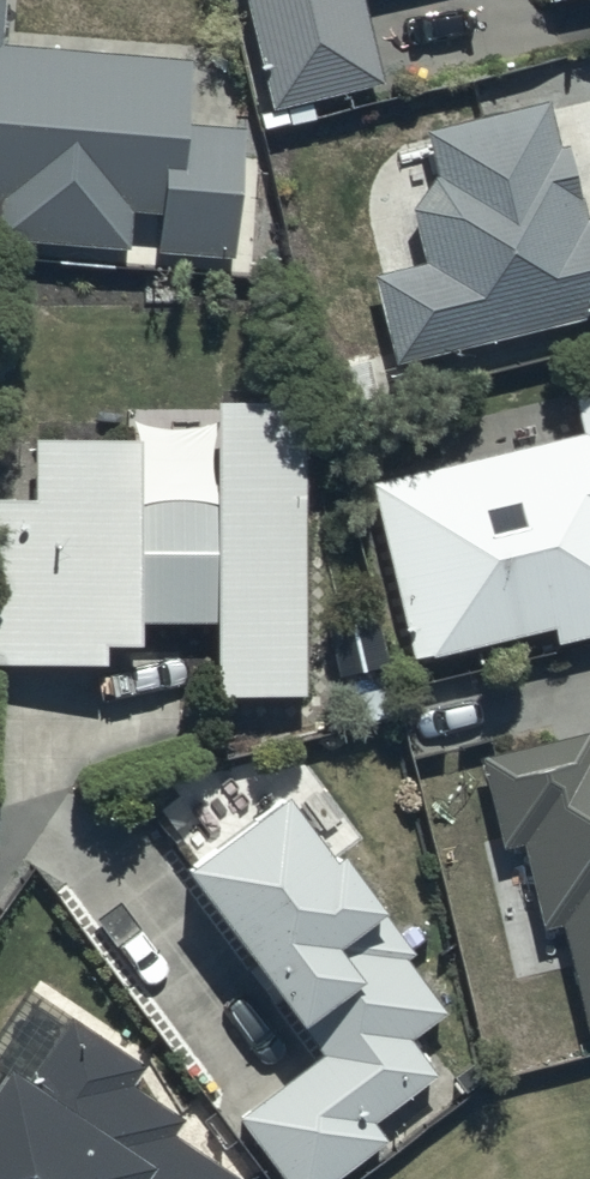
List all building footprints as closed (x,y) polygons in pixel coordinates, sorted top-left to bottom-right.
[(257,115),(368,90),(348,0),(230,0),(257,115)] [(114,256),(116,219),(139,220),(137,260),(212,265),(221,133),(182,130),(186,68),(0,56),(0,249),(114,256)] [(376,367),(576,321),(582,344),(589,342),(589,222),(578,225),(560,148),(545,151),(534,103),(413,131),(424,181),(401,215),(412,266),(357,277),(376,367)] [(357,491),(399,668),(538,635),(542,651),(589,640),(589,398),(560,405),(569,441),(357,491)] [(13,449),(13,508),(0,508),(0,672),(88,673),(88,653),(115,653),(115,629),(192,630),(191,702),(291,703),(294,412),(196,411),(196,423),(122,422),(122,450),(13,449)] [(465,766),(485,856),(504,852),(524,939),(545,934),(570,1046),(589,1042),(589,757),(582,759),(578,741),(465,766)] [(156,881),(271,1040),(282,1032),(306,1065),(225,1123),(266,1178),(327,1178),(370,1148),(358,1131),(426,1082),(396,1040),(426,1019),(388,966),(398,958),(366,914),(353,924),(266,802),(156,881)] [(155,1141),(164,1128),(119,1094),(130,1080),(60,1027),(6,1100),(0,1096),(0,1178),(205,1178),(155,1141)]
